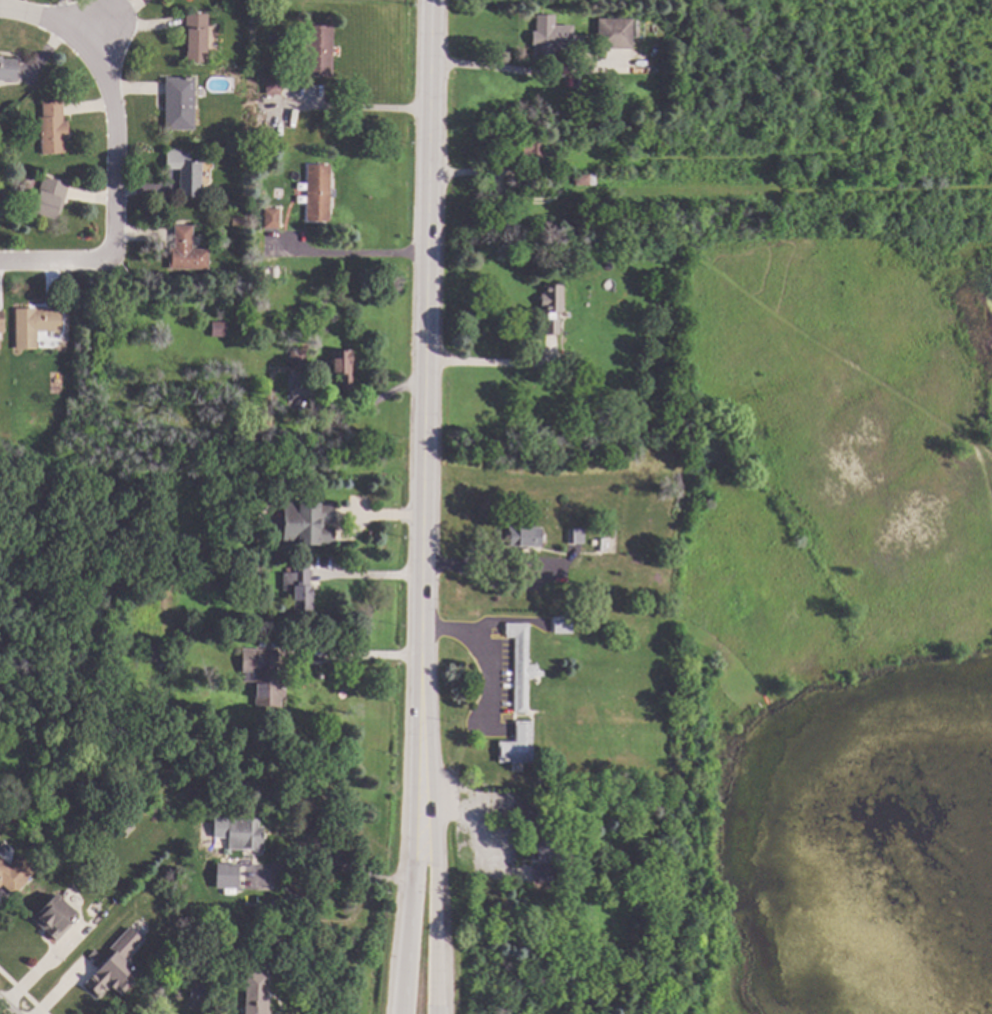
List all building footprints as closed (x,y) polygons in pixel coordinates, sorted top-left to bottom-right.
[(207,62),(186,62),(186,14),(208,14),(207,62)] [(551,27),(569,27),(569,51),(550,51),(550,54),(540,54),(540,46),(533,46),(533,15),(551,15),(551,27)] [(629,49),(595,49),(595,35),(594,20),(619,20),(628,20),(629,49)] [(332,76),(307,75),(308,58),(299,58),(299,42),(308,42),(308,26),(333,26),(332,76)] [(17,81),(0,81),(0,56),(3,56),(3,59),(18,59),(17,81)] [(282,94),(266,94),(267,75),(282,75),(282,94)] [(195,130),(166,130),(166,77),(195,78),(195,130)] [(64,121),(69,121),(70,138),(65,139),(66,152),(43,154),(40,117),(44,117),(43,102),(63,101),(64,121)] [(541,164),(534,164),(534,169),(541,169),(541,179),(526,179),(526,177),(526,170),(526,165),(519,165),(519,140),(541,140),(541,164)] [(183,156),(190,156),(191,162),(201,162),(201,196),(180,196),(180,168),(167,168),(167,151),(183,151),(183,156)] [(330,221),(307,221),(308,164),(331,165),(330,221)] [(593,186),(571,186),(570,175),(593,175),(593,186)] [(70,184),(60,219),(33,211),(44,176),(70,184)] [(280,228),(265,228),(265,208),(280,208),(280,228)] [(243,225),(231,225),(231,217),(243,217),(243,225)] [(193,226),(192,249),(209,249),(208,269),(169,268),(170,248),(175,248),(175,225),(193,226)] [(560,285),(559,313),(556,313),(555,336),(552,336),(544,335),(541,335),(542,321),(544,321),(545,313),(540,313),(541,308),(538,308),(539,294),(541,294),(541,284),(560,285)] [(37,310),(62,310),(62,330),(38,330),(38,348),(16,348),(16,309),(37,309),(37,310)] [(227,322),(226,337),(212,336),(212,322),(227,322)] [(306,369),(291,369),(291,350),(306,350),(306,369)] [(353,390),(342,390),(341,372),(333,372),(333,351),(352,350),(353,390)] [(269,361),(268,371),(257,370),(257,360),(269,361)] [(278,545),(278,504),(329,505),(329,546),(278,545)] [(539,550),(505,550),(505,529),(539,529),(539,550)] [(581,544),(578,544),(568,544),(565,544),(565,529),(581,529),(581,544)] [(227,548),(218,548),(218,540),(227,539),(227,548)] [(310,585),(313,585),(313,609),(294,609),(294,598),(288,598),(289,590),(284,590),(284,573),(295,573),(295,568),(310,568),(310,585)] [(570,634),(550,633),(550,617),(570,617),(570,634)] [(525,665),(535,665),(535,671),(540,671),(540,677),(531,676),(530,679),(525,679),(525,713),(513,713),(511,713),(512,638),(502,638),(503,625),(503,623),(526,624),(525,665)] [(278,666),(276,666),(276,671),(284,672),(284,682),(286,682),(286,699),(282,699),(282,706),(256,706),(257,672),(242,672),(243,648),(278,649),(278,666)] [(529,763),(495,763),(495,742),(512,742),(512,738),(512,722),(513,722),(529,722),(529,763)] [(502,777),(502,782),(502,785),(494,784),(494,777),(502,777)] [(119,803),(114,807),(106,799),(111,794),(119,803)] [(535,821),(519,821),(513,810),(519,800),(534,799),(535,821)] [(105,812),(99,816),(95,811),(100,806),(105,812)] [(245,817),(245,818),(259,819),(259,827),(264,827),(263,850),(229,849),(230,816),(245,817)] [(565,863),(547,863),(535,863),(534,841),(564,840),(565,863)] [(3,884),(0,888),(0,855),(11,865),(22,854),(38,868),(27,881),(28,882),(15,896),(3,884)] [(244,863),(243,886),(221,885),(222,862),(244,863)] [(547,865),(554,865),(554,880),(547,880),(547,882),(545,882),(533,882),(531,882),(531,866),(531,863),(535,863),(547,863),(547,865)] [(78,913),(69,922),(73,926),(58,942),(32,918),(56,893),(78,913)] [(143,939),(124,958),(141,974),(123,994),(110,982),(97,996),(84,983),(114,952),(110,948),(130,926),(143,939)] [(176,963),(171,968),(166,963),(171,958),(176,963)] [(270,1011),(270,1013),(247,1013),(248,973),(269,973),(269,1011),(270,1011)] [(209,984),(208,999),(191,998),(192,983),(209,984)]
